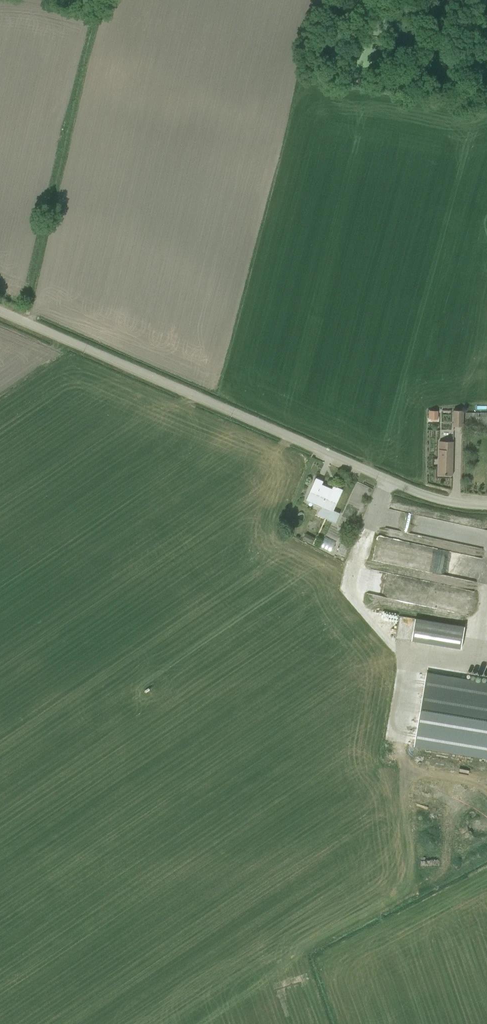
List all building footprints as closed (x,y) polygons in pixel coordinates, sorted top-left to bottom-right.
[(453,426),(463,427),(463,411),(453,410),(453,426)] [(465,428),(486,428),(486,413),(465,413),(465,428)] [(438,475),(452,476),(453,442),(439,441),(438,475)] [(333,511),(342,491),(333,487),(331,493),(328,491),(329,489),(321,485),(322,482),(316,479),(307,500),(321,507),(317,515),(335,523),(339,514),(333,511)] [(303,539),(312,543),(314,538),(306,534),(303,539)] [(360,553),(363,543),(354,540),(351,549),(360,553)] [(337,552),(344,555),(348,546),(341,543),(337,552)] [(405,637),(455,644),(458,622),(408,616),(405,637)] [(486,757),(486,683),(427,673),(415,746),(486,757)]
